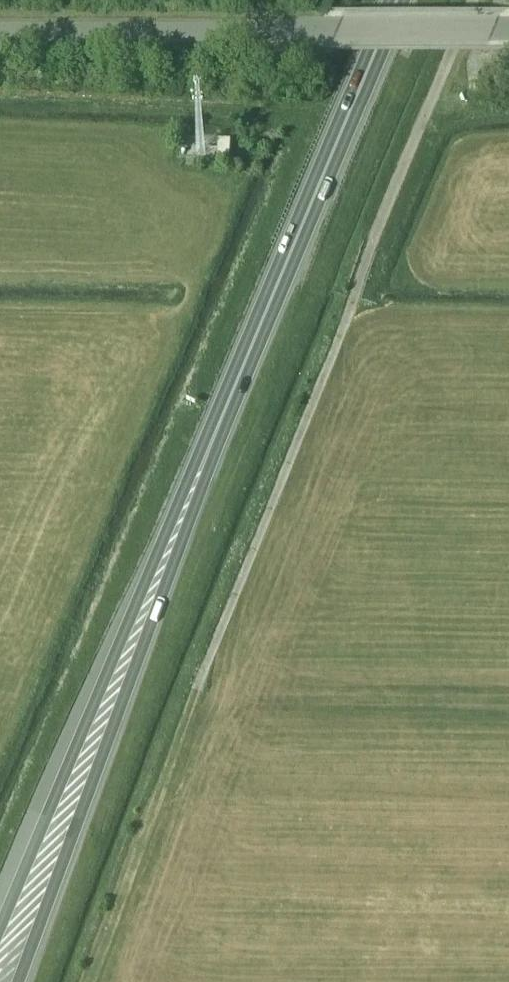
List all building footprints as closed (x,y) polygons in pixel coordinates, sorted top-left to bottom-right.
[(217,140),(216,161),(230,162),(231,141),(217,140)]
